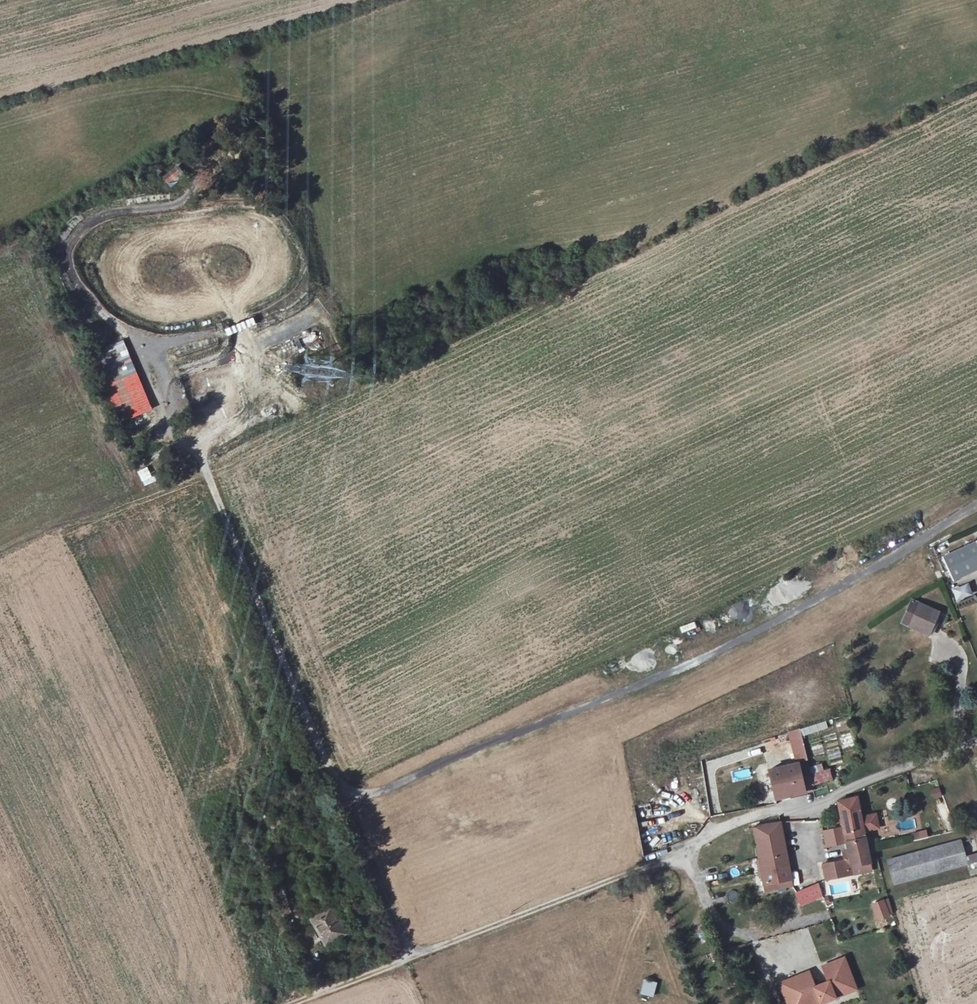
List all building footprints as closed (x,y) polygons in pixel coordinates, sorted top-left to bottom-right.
[(170,188),(185,174),(176,165),(161,179),(170,188)] [(120,423),(150,411),(121,342),(91,355),(120,423)] [(944,554),(952,578),(976,569),(976,540),(944,554)] [(967,582),(950,589),(956,602),(973,595),(967,582)] [(939,612),(917,602),(907,623),(929,634),(939,612)] [(839,737),(850,734),(847,723),(836,726),(839,737)] [(798,763),(804,790),(812,788),(811,784),(808,772),(798,726),(792,728),(790,728),(798,763)] [(769,769),(775,797),(804,790),(798,763),(769,769)] [(828,768),(808,772),(811,784),(831,780),(828,768)] [(860,796),(839,800),(844,826),(847,841),(849,848),(844,848),(846,859),(847,863),(870,859),(866,830),(863,815),(860,796)] [(945,802),(937,805),(946,830),(954,827),(945,802)] [(878,813),(863,815),(866,830),(880,828),(878,813)] [(788,867),(780,821),(755,825),(762,871),(788,867)] [(844,826),(824,830),(827,846),(847,841),(844,826)] [(926,830),(911,833),(913,841),(928,838),(926,830)] [(896,882),(967,862),(960,839),(889,859),(896,882)] [(823,863),(826,878),(848,873),(847,863),(846,859),(823,863)] [(810,863),(812,879),(819,878),(817,862),(810,863)] [(788,867),(762,871),(766,888),(791,884),(788,867)] [(822,895),(821,892),(818,883),(796,891),(800,902),(822,895)] [(889,903),(874,906),(875,913),(890,911),(889,903)] [(333,905),(308,917),(323,948),(348,936),(333,905)] [(795,975),(777,982),(785,1003),(822,1003),(858,990),(846,956),(839,959),(849,983),(834,989),(836,993),(820,999),(818,995),(804,1000),(795,975)] [(809,970),(795,975),(804,1000),(818,995),(820,999),(836,993),(834,989),(849,983),(839,959),(822,965),(827,981),(815,986),(809,970)] [(653,998),(657,982),(643,979),(639,994),(653,998)]
